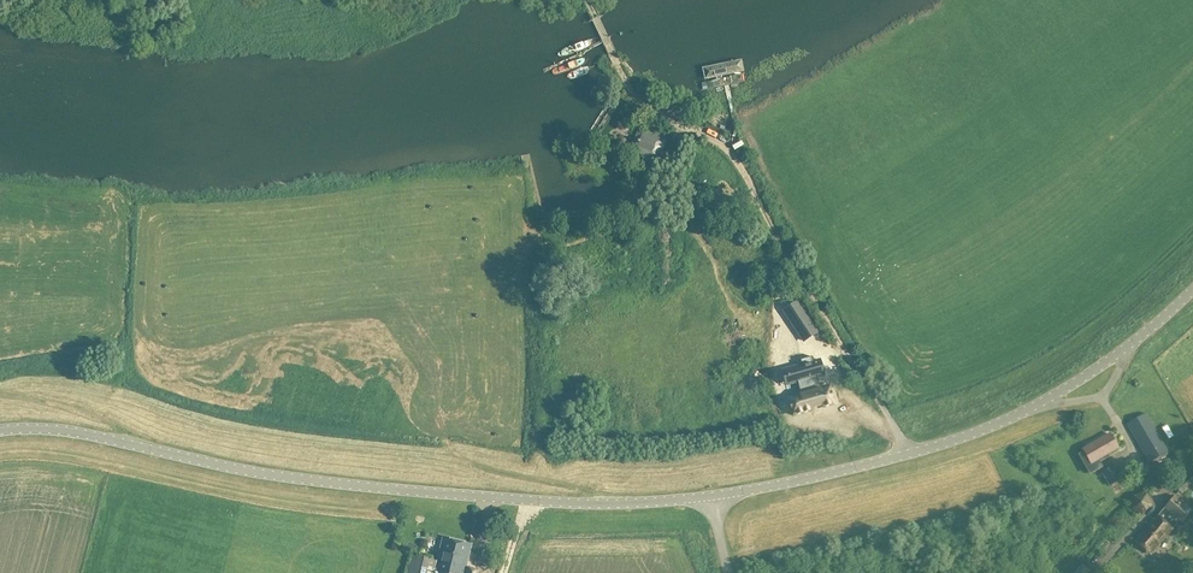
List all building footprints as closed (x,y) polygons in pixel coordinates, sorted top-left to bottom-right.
[(744,71),(741,57),(701,65),(704,78),(744,71)] [(596,85),(590,94),(607,105),(612,97),(596,85)] [(643,131),(635,150),(654,158),(660,144),(663,145),(665,141),(643,131)] [(798,318),(805,314),(796,301),(783,310),(804,341),(810,336),(798,318)] [(817,332),(805,314),(798,318),(810,336),(817,332)] [(801,365),(787,369),(781,371),(785,384),(791,383),(797,381),(801,395),(809,392),(821,389),(817,375),(824,374),(820,360),(813,362),(811,356),(799,359),(801,365)] [(821,389),(809,392),(801,395),(789,398),(794,416),(816,409),(816,407),(823,405),(824,407),(835,404),(830,387),(821,389)] [(1146,413),(1127,424),(1149,462),(1168,451),(1146,413)] [(1084,448),(1091,463),(1119,448),(1111,433),(1084,448)] [(1120,480),(1113,466),(1103,472),(1110,485),(1120,480)] [(1135,496),(1133,508),(1143,513),(1151,505),(1147,494),(1135,496)] [(1165,508),(1158,515),(1136,541),(1150,553),(1173,528),(1179,520),(1182,522),(1192,510),(1175,496),(1165,507),(1165,508)] [(465,568),(471,544),(443,537),(437,561),(410,554),(405,572),(481,572),(481,571),(465,568)] [(1074,572),(1090,572),(1092,571),(1082,563),(1074,572)]
